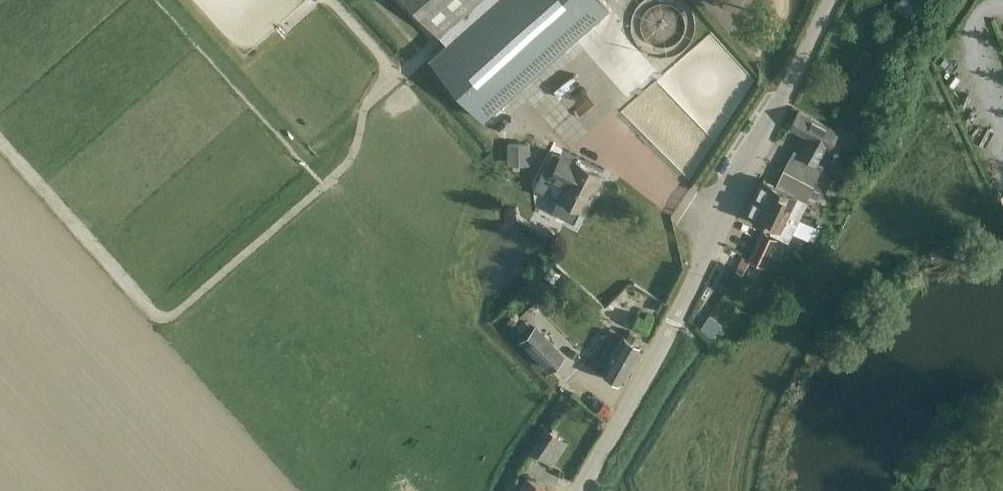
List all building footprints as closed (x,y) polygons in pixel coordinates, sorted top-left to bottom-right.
[(470,103),(483,118),(609,6),(603,0),(410,0),(449,43),(430,59),(470,103)] [(740,96),(757,82),(712,32),(699,44),(710,56),(707,58),(740,96)] [(784,169),(801,178),(814,185),(823,167),(815,162),(823,146),(827,148),(836,132),(799,112),(790,128),(810,138),(798,160),(791,156),(784,169)] [(530,143),(507,144),(508,166),(531,165),(530,143)] [(575,218),(580,207),(583,208),(594,187),(596,188),(603,174),(576,161),(575,162),(561,155),(551,174),(566,182),(559,196),(561,197),(556,207),(557,213),(571,219),(575,218)] [(825,174),(819,186),(835,196),(841,184),(825,174)] [(807,201),(781,189),(763,180),(756,196),(799,217),(807,201)] [(799,217),(756,196),(747,214),(774,226),(771,232),(808,249),(818,227),(799,218),(799,217)] [(771,251),(778,240),(762,232),(756,244),(771,251)] [(551,266),(543,276),(552,284),(561,274),(551,266)] [(723,314),(735,294),(729,289),(704,324),(721,335),(732,320),(723,314)] [(656,318),(641,309),(632,325),(648,333),(656,318)] [(563,357),(535,326),(521,341),(549,370),(563,357)] [(625,335),(604,373),(621,382),(641,346),(638,344),(642,338),(632,333),(630,337),(625,335)] [(545,426),(530,450),(553,465),(568,442),(545,426)] [(527,478),(522,488),(511,483),(508,490),(550,490),(527,478)]
